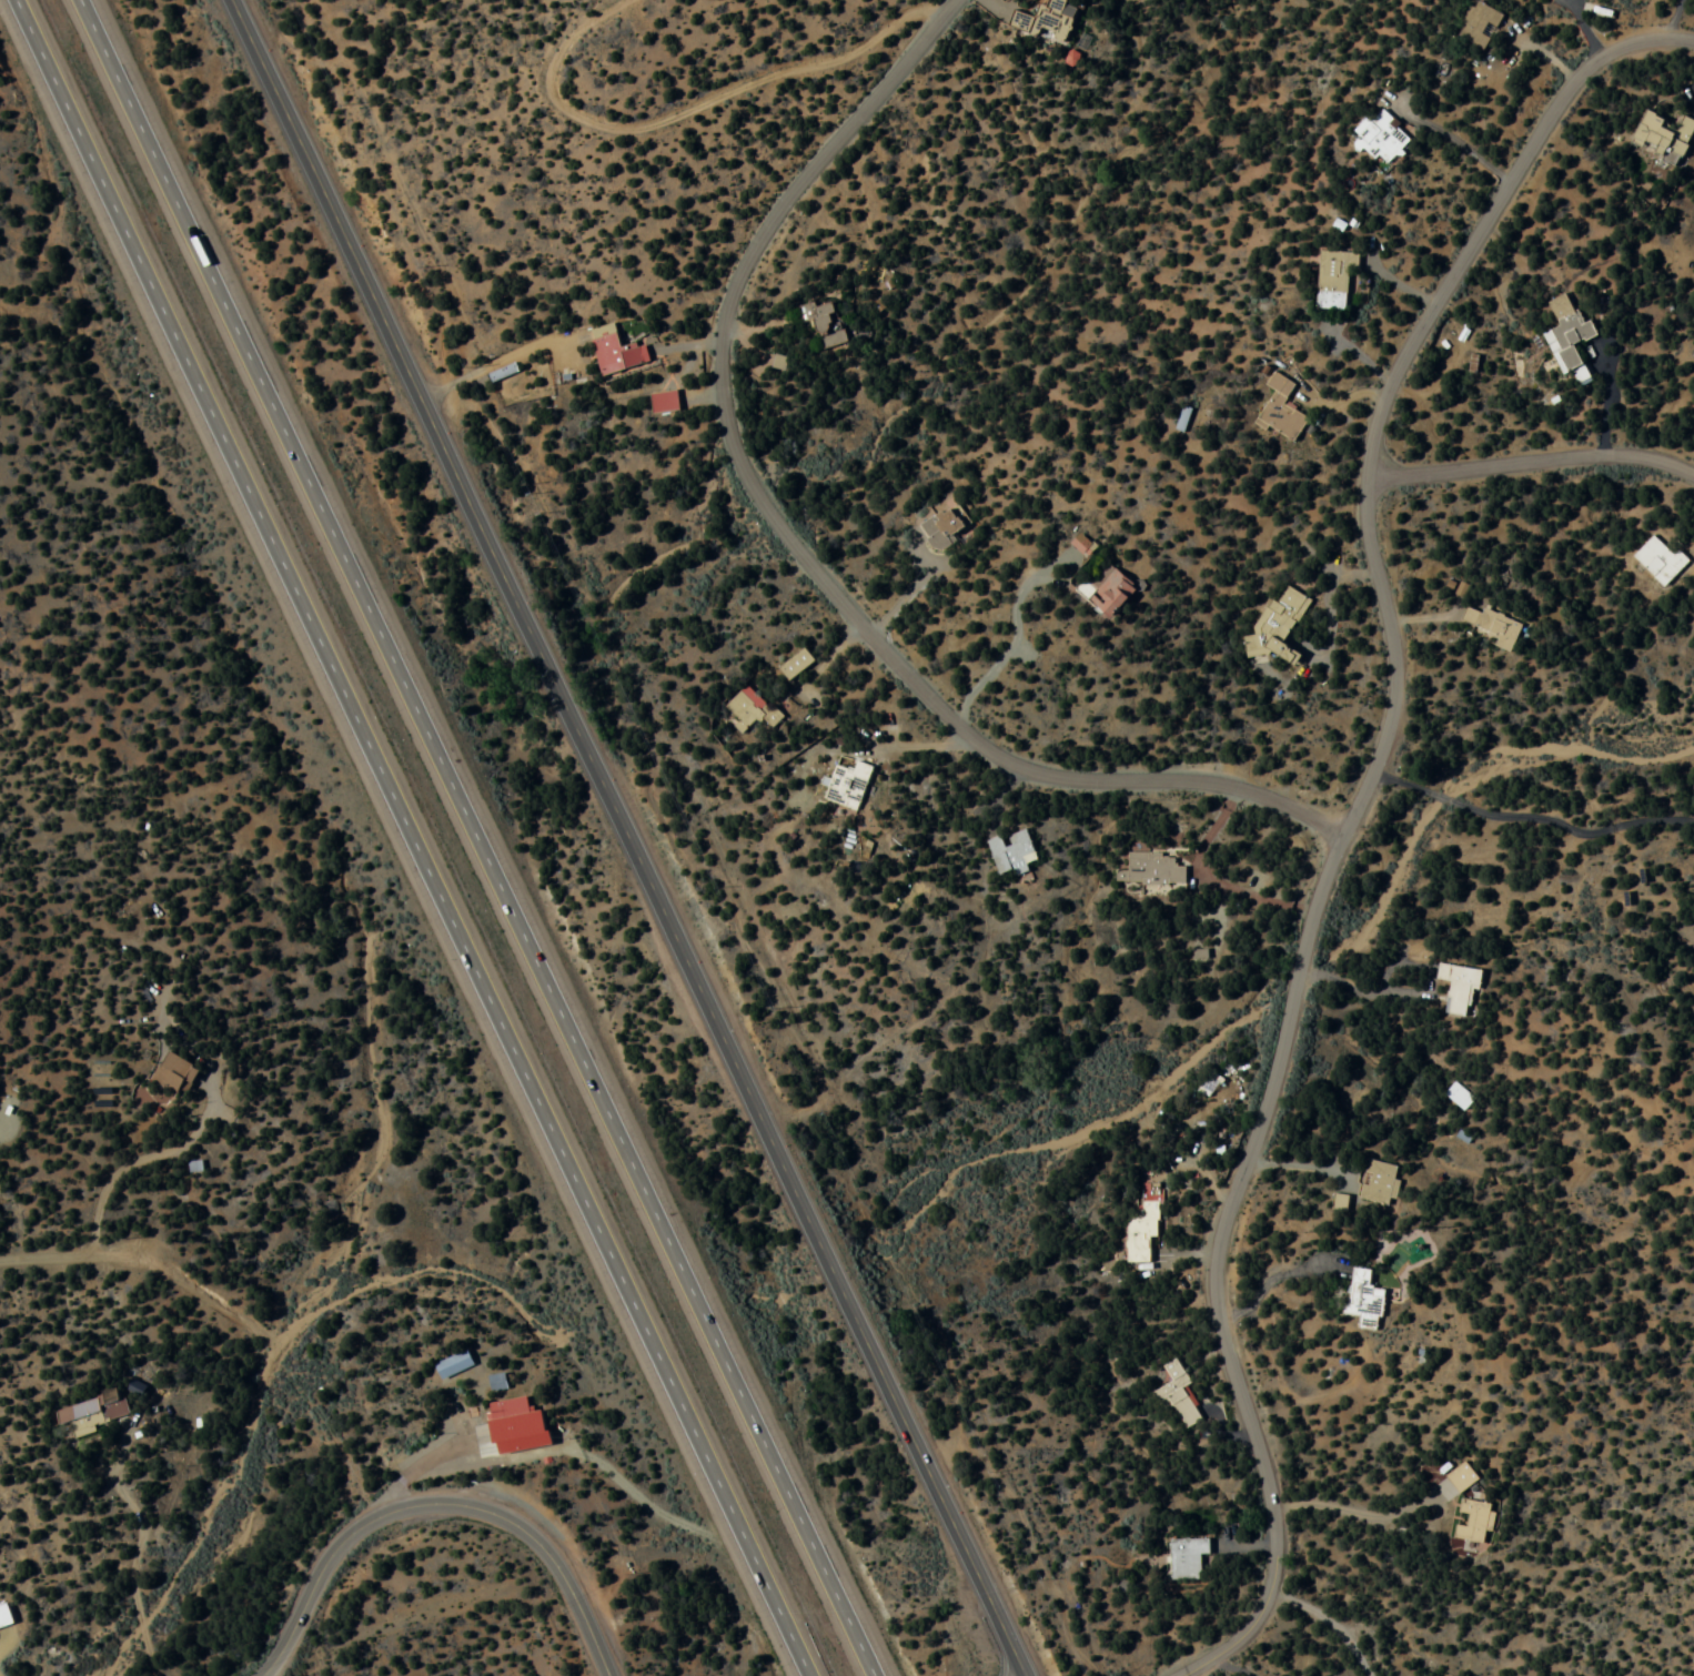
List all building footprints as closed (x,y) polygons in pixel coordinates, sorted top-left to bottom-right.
[(1067,6),(1069,0),(1042,0),(1035,34),(1068,41),(1075,8),(1067,6)] [(1471,7),(1454,34),(1483,51),(1504,17),(1478,1),(1474,8),(1471,7)] [(1381,171),(1412,141),(1383,111),(1352,141),(1381,171)] [(1675,132),(1664,127),(1667,120),(1646,111),(1631,145),(1680,166),(1691,140),(1693,141),(1693,122),(1682,117),(1675,132)] [(1346,311),(1348,270),(1358,270),(1358,253),(1318,252),(1316,309),(1346,311)] [(1548,303),(1560,327),(1545,334),(1566,375),(1573,371),(1580,385),(1593,379),(1576,346),(1599,335),(1592,321),(1584,325),(1568,294),(1548,303)] [(846,343),(835,302),(814,307),(812,304),(796,307),(800,324),(815,320),(822,348),(846,343)] [(606,365),(597,329),(622,323),(626,340),(649,334),(654,354),(606,365)] [(517,373),(514,365),(489,375),(492,382),(517,373)] [(1273,393),(1255,424),(1291,446),(1308,418),(1284,404),(1295,386),(1273,373),(1264,388),(1273,393)] [(654,407),(651,384),(682,381),(685,404),(654,407)] [(951,545),(948,537),(968,529),(960,507),(920,522),(932,552),(951,545)] [(1088,558),(1096,547),(1078,534),(1070,545),(1088,558)] [(1692,563),(1678,549),(1673,555),(1653,536),(1633,556),(1666,589),(1692,563)] [(1081,595),(1112,620),(1137,588),(1106,563),(1081,595)] [(1246,644),(1292,670),(1301,654),(1285,645),(1310,600),(1287,586),(1277,603),(1272,600),(1246,644)] [(1511,653),(1522,626),(1467,603),(1459,621),(1497,638),(1494,646),(1511,653)] [(814,661),(804,649),(779,669),(789,682),(814,661)] [(746,734),(760,719),(770,729),(781,718),(746,685),(721,711),(746,734)] [(835,766),(824,801),(858,812),(872,767),(857,762),(853,772),(835,766)] [(1026,829),(1004,837),(1003,836),(987,842),(1000,879),(1029,869),(1027,866),(1038,862),(1026,829)] [(1186,885),(1186,868),(1175,868),(1175,855),(1128,855),(1128,873),(1116,873),(1116,884),(1186,885)] [(1480,970),(1444,965),(1436,1014),(1473,1019),(1480,970)] [(151,1081),(182,1100),(200,1071),(168,1052),(151,1081)] [(1463,1112),(1474,1100),(1454,1083),(1443,1095),(1463,1112)] [(1400,1168),(1367,1160),(1358,1200),(1391,1208),(1400,1168)] [(188,1173),(201,1173),(200,1163),(188,1163),(188,1173)] [(1126,1264),(1155,1265),(1156,1184),(1141,1184),(1140,1215),(1127,1215),(1126,1264)] [(1346,1317),(1382,1321),(1385,1291),(1370,1289),(1372,1271),(1351,1269),(1346,1317)] [(355,1506),(444,1315),(582,1380),(599,1471),(443,1481),(355,1506)] [(1184,1388),(1190,1384),(1177,1359),(1163,1367),(1171,1383),(1159,1389),(1180,1430),(1200,1421),(1184,1388)] [(130,1417),(124,1396),(120,1398),(117,1390),(56,1408),(64,1437),(130,1417)] [(1443,1477),(1457,1496),(1477,1480),(1463,1462),(1443,1477)] [(1452,1540),(1485,1546),(1492,1505),(1459,1499),(1452,1540)] [(1208,1539),(1168,1539),(1168,1581),(1200,1581),(1200,1556),(1208,1556),(1208,1539)] [(12,1623),(5,1604),(0,1606),(0,1628),(12,1623)]
